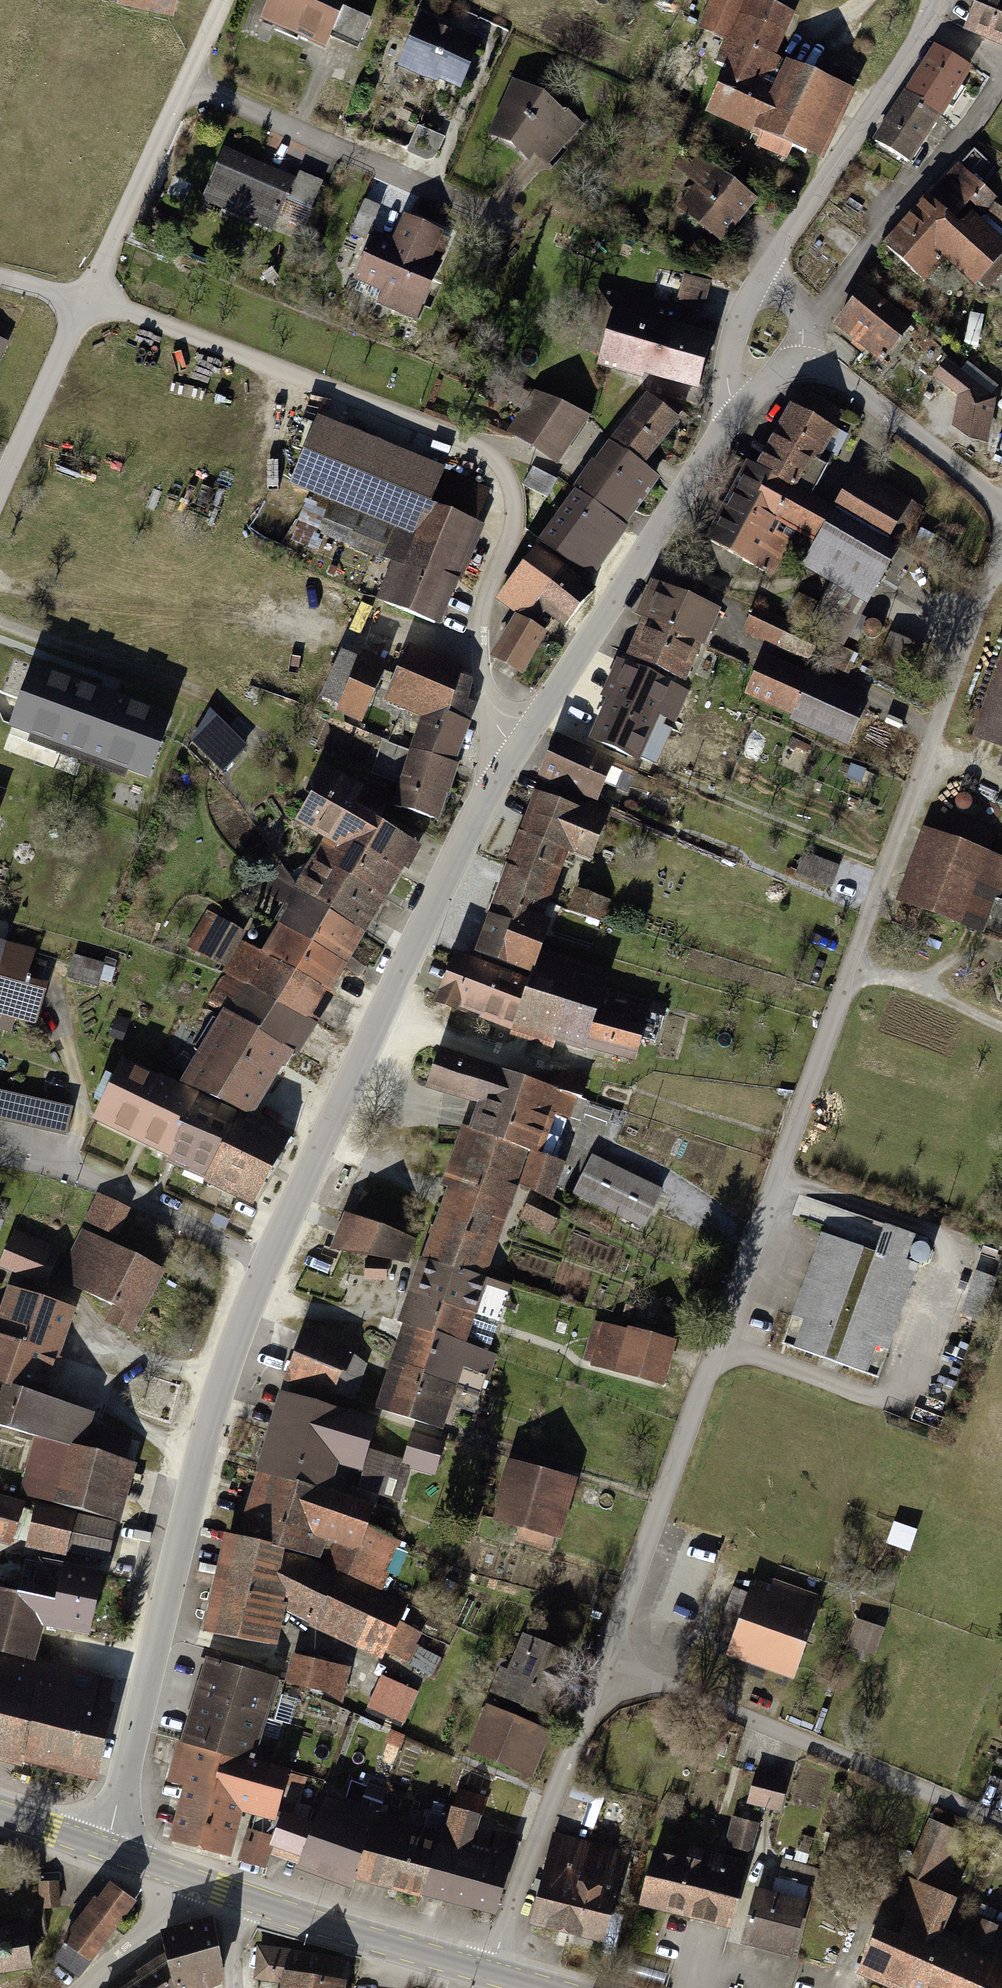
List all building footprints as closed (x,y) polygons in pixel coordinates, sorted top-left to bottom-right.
[(319,50),(341,0),(262,0),(253,22),(319,50)] [(745,0),(704,0),(690,32),(722,46),(691,117),(809,169),(841,98),(766,65),(787,18),(745,0)] [(955,34),(1001,57),(1001,0),(972,0),(955,34)] [(350,4),(337,35),(358,44),(372,13),(350,4)] [(476,40),(413,13),(390,67),(453,94),(476,40)] [(964,70),(926,46),(866,140),(904,164),(964,70)] [(574,127),(507,80),(480,138),(521,167),(526,159),(544,171),(574,127)] [(288,177),(216,148),(194,202),(266,231),(288,177)] [(746,208),(683,149),(664,170),(686,192),(665,214),(705,251),(746,208)] [(955,171),(921,199),(875,254),(915,287),(934,264),(966,291),(1001,250),(996,244),(1001,237),(1001,211),(955,171)] [(320,183),(295,175),(287,201),(312,209),(320,183)] [(385,243),(364,235),(346,283),(376,294),(371,307),(411,322),(444,236),(395,218),(385,243)] [(725,283),(699,276),(692,304),(719,310),(725,283)] [(692,297),(625,280),(605,358),(704,384),(719,326),(687,318),(692,297)] [(907,324),(857,285),(826,325),(876,364),(907,324)] [(991,401),(938,362),(925,379),(950,398),(945,430),(958,445),(982,447),(991,401)] [(683,406),(649,381),(539,531),(594,571),(667,471),(646,456),(683,406)] [(576,425),(529,394),(501,437),(548,468),(576,425)] [(822,431),(777,407),(744,471),(739,468),(698,545),(769,582),(787,547),(801,555),(825,509),(790,491),(822,431)] [(431,630),(486,488),(312,422),(285,493),(397,536),(370,606),(431,630)] [(904,500),(851,468),(824,513),(878,544),(904,500)] [(823,517),(795,572),(858,604),(886,550),(823,517)] [(593,592),(536,555),(502,605),(525,621),(497,664),(521,680),(547,643),(536,636),(544,624),(563,637),(593,592)] [(710,613),(645,585),(611,663),(676,691),(710,613)] [(784,622),(748,608),(738,635),(774,648),(784,622)] [(967,744),(994,754),(989,767),(1001,772),(1001,643),(967,744)] [(449,667),(397,647),(376,703),(419,719),(385,809),(428,825),(472,705),(458,700),(465,681),(446,674),(449,667)] [(862,697),(757,653),(738,698),(784,717),(781,724),(840,749),(862,697)] [(376,667),(350,655),(323,716),(349,728),(376,667)] [(155,767),(174,693),(23,657),(5,730),(155,767)] [(684,697),(611,666),(578,742),(631,764),(651,717),(672,726),(684,697)] [(238,752),(202,714),(185,743),(213,772),(238,752)] [(606,760),(547,738),(531,782),(590,804),(606,760)] [(114,1066),(86,1116),(245,1206),(285,1136),(251,1117),(286,1056),(294,1058),(326,1001),(320,998),(406,847),(344,812),(354,794),(307,768),(273,827),(310,848),(248,958),(238,952),(208,1005),(218,1010),(169,1097),(114,1066)] [(598,818),(525,791),(464,960),(449,955),(427,1007),(539,1048),(543,1040),(626,1066),(645,1015),(659,1020),(664,1006),(607,986),(612,973),(541,947),(549,924),(534,919),(559,849),(584,858),(598,818)] [(919,828),(891,908),(980,938),(1001,874),(1001,860),(982,853),(990,830),(943,814),(936,833),(919,828)] [(837,867),(802,853),(791,880),(826,894),(837,867)] [(238,932),(199,912),(177,954),(217,974),(238,932)] [(28,1028),(39,985),(22,981),(28,956),(0,949),(0,1021),(28,1028)] [(99,967),(71,956),(61,981),(90,992),(99,967)] [(541,1086),(428,1051),(415,1089),(468,1108),(435,1191),(409,1257),(389,1322),(395,1324),(365,1405),(431,1426),(448,1376),(485,1386),(495,1355),(456,1345),(510,1192),(545,1205),(557,1167),(531,1158),(547,1118),(567,1121),(581,1078),(548,1067),(541,1086)] [(661,1187),(588,1155),(569,1198),(642,1231),(661,1187)] [(114,1237),(127,1213),(95,1196),(83,1221),(114,1237)] [(528,1201),(521,1216),(550,1229),(557,1214),(528,1201)] [(408,1241),(339,1214),(325,1248),(395,1275),(408,1241)] [(863,1251),(814,1234),(775,1347),(873,1381),(922,1241),(873,1224),(863,1251)] [(6,1231),(0,1245),(0,1269),(37,1283),(51,1248),(6,1231)] [(157,1274),(80,1232),(54,1279),(105,1308),(98,1321),(123,1335),(157,1274)] [(65,1308),(0,1288),(0,1424),(70,1446),(81,1412),(37,1398),(65,1308)] [(669,1347),(592,1321),(578,1365),(654,1390),(669,1347)] [(343,1345),(293,1327),(277,1375),(327,1392),(343,1345)] [(366,1418),(269,1391),(229,1538),(211,1533),(188,1630),(264,1644),(277,1615),(377,1662),(380,1651),(404,1663),(417,1631),(399,1622),(406,1602),(380,1591),(398,1545),(349,1519),(354,1499),(322,1489),(329,1465),(353,1471),(366,1418)] [(360,1484),(402,1495),(409,1466),(436,1473),(445,1437),(411,1428),(404,1454),(370,1445),(360,1484)] [(99,1571),(125,1467),(36,1445),(21,1507),(0,1502),(0,1546),(99,1571)] [(565,1479),(499,1462),(481,1531),(547,1549),(565,1479)] [(95,1771),(116,1686),(30,1664),(41,1620),(87,1630),(102,1573),(25,1556),(18,1591),(0,1587),(0,1747),(95,1771)] [(762,1589),(744,1583),(721,1654),(787,1675),(813,1594),(768,1579),(762,1589)] [(883,1627),(854,1617),(844,1646),(873,1656),(883,1627)] [(567,1656),(512,1634),(487,1694),(542,1717),(567,1656)] [(350,1668),(294,1653),(287,1682),(343,1697),(350,1668)] [(277,1675),(207,1657),(171,1781),(187,1786),(173,1837),(228,1853),(240,1810),(272,1819),(287,1768),(253,1757),(277,1675)] [(372,1699),(409,1715),(420,1688),(383,1673),(372,1699)] [(545,1733),(473,1706),(454,1755),(526,1782),(545,1733)] [(789,1779),(752,1772),(745,1806),(782,1813),(789,1779)] [(491,1911),(516,1831),(432,1807),(423,1825),(411,1820),(380,1811),(388,1788),(353,1778),(336,1812),(308,1803),(302,1819),(281,1813),(268,1846),(295,1855),(292,1867),(343,1885),(346,1875),(491,1911)] [(756,1826),(729,1819),(720,1853),(747,1860),(756,1826)] [(621,1854),(556,1832),(526,1923),(591,1944),(621,1854)] [(746,1863),(652,1840),(635,1907),(729,1930),(746,1863)] [(783,1856),(778,1878),(811,1885),(816,1864),(783,1856)] [(811,1894),(759,1879),(741,1941),(793,1956),(811,1894)] [(54,1880),(34,1882),(36,1908),(56,1906),(54,1880)] [(134,1901),(110,1883),(65,1945),(89,1962),(134,1901)] [(988,1947),(997,1929),(969,1913),(957,1934),(939,1927),(947,1901),(911,1885),(865,1983),(876,1987),(1001,1987),(1001,1955),(988,1947)] [(213,1920),(164,1933),(169,1958),(125,1987),(200,1987),(222,1980),(213,1920)] [(16,1922),(0,1925),(0,1971),(23,1968),(16,1922)] [(252,1946),(247,1980),(272,1986),(271,1987),(339,1987),(343,1958),(252,1946)]
